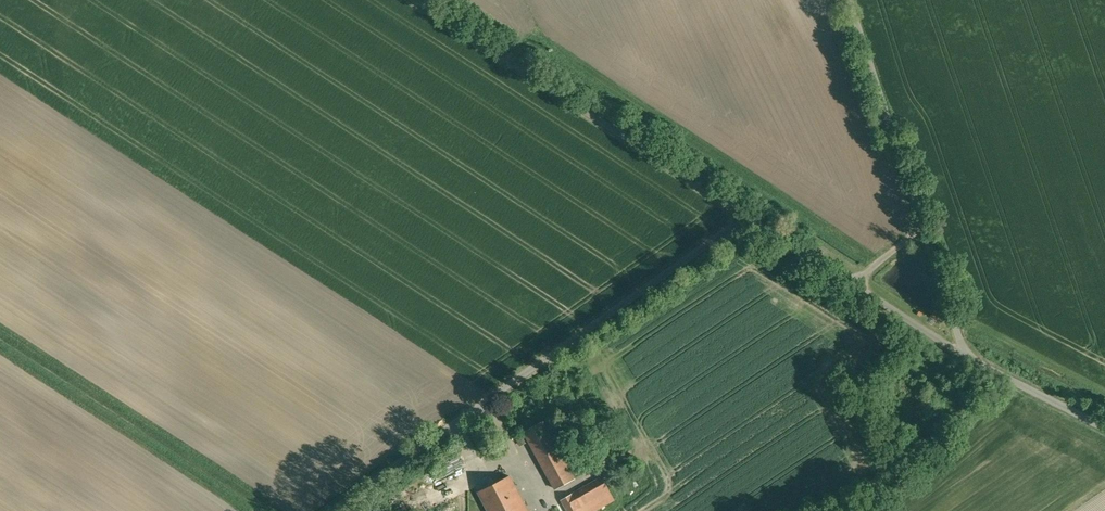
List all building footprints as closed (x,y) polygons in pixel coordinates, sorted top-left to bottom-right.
[(930,316),(935,320),(941,312),(936,308),(930,316)] [(543,423),(521,435),(553,491),(574,479),(543,423)] [(475,494),(484,510),(526,510),(509,477),(475,494)] [(560,501),(566,510),(599,510),(614,503),(601,479),(560,501)]
